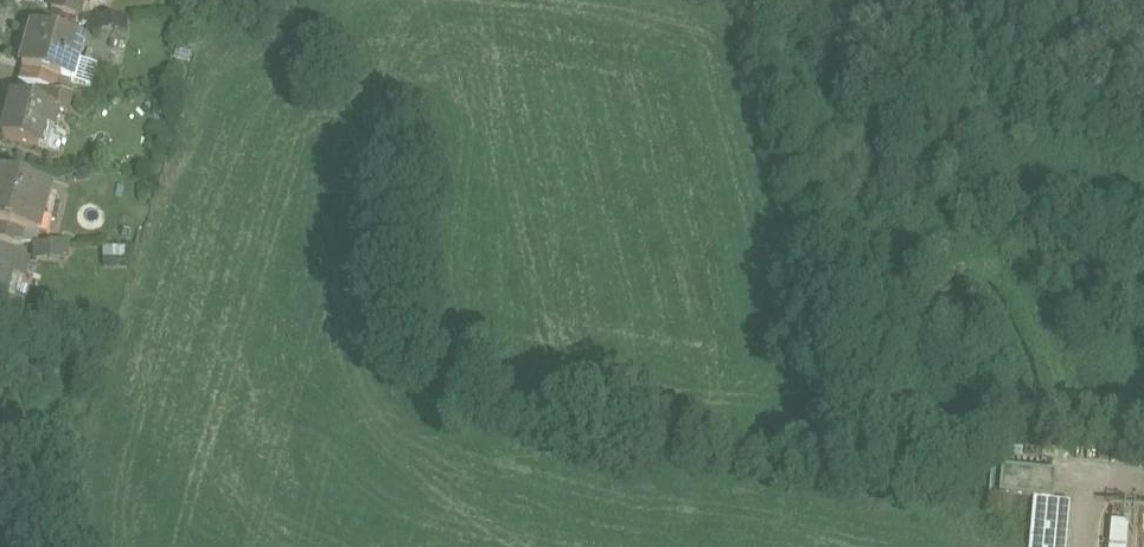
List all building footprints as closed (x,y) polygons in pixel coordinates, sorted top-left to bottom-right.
[(79,0),(55,0),(53,7),(82,15),(86,2),(79,0)] [(53,32),(35,27),(24,68),(74,82),(85,41),(72,37),(72,34),(58,25),(53,32)] [(58,92),(42,87),(38,103),(58,109),(66,112),(72,92),(58,92)] [(38,103),(16,97),(5,138),(46,149),(58,109),(38,103)] [(0,172),(0,225),(11,228),(12,227),(21,230),(35,234),(35,231),(28,229),(34,213),(42,215),(51,188),(33,183),(33,181),(0,172)] [(0,225),(0,240),(13,244),(16,244),(21,230),(12,227),(11,228),(0,225)] [(68,244),(35,244),(35,261),(68,261),(68,244)] [(0,254),(0,293),(7,295),(11,279),(23,282),(28,263),(0,254)] [(1057,478),(1003,472),(1002,474),(992,473),(989,502),(1004,503),(1004,498),(1054,504),(1057,478)] [(1031,546),(1069,546),(1072,508),(1035,505),(1031,546)] [(1132,522),(1110,522),(1109,546),(1131,546),(1132,522)]
